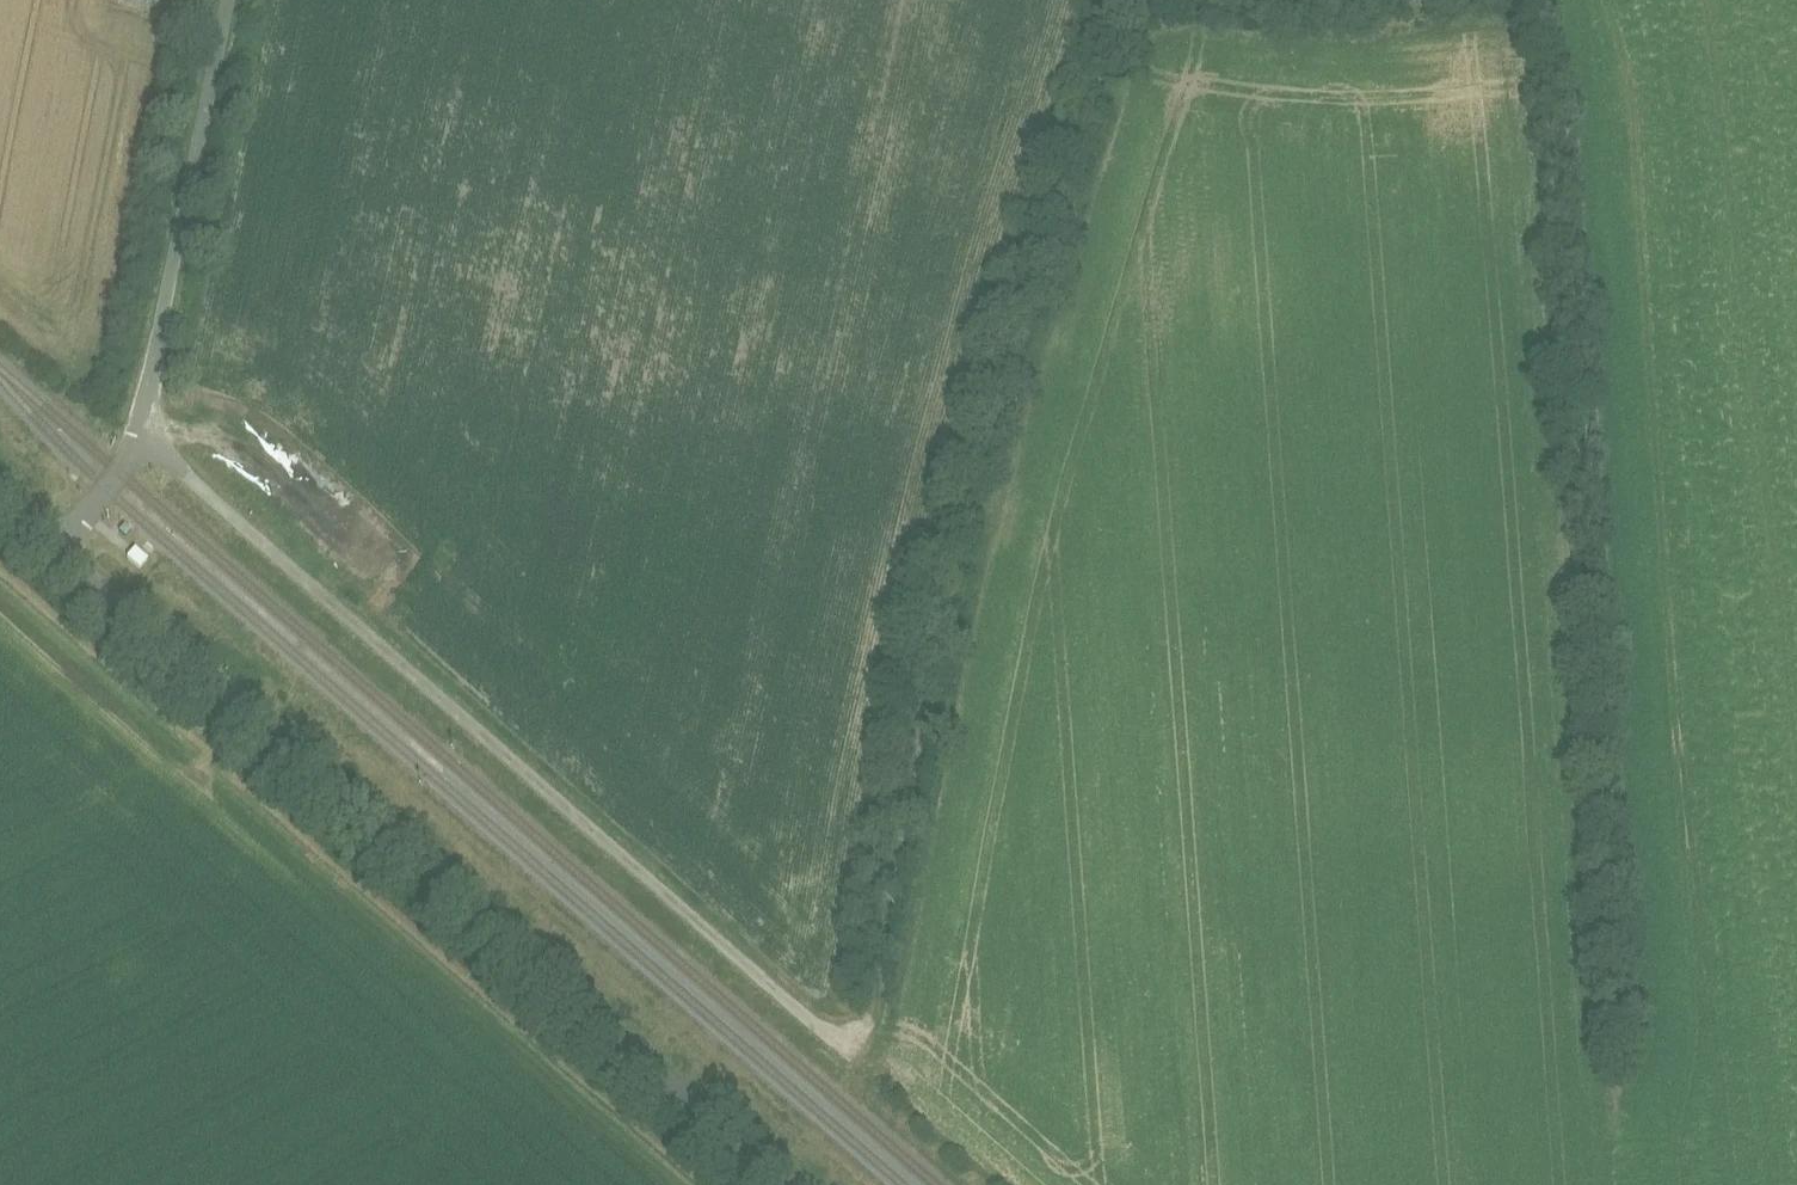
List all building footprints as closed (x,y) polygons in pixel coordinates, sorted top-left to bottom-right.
[(151,559),(137,547),(129,557),(143,569),(151,559)]
